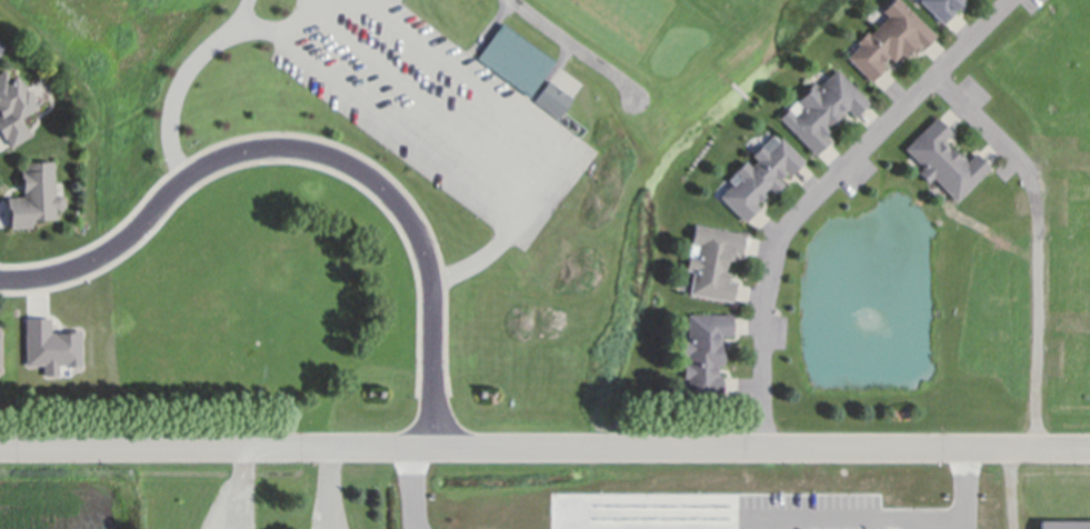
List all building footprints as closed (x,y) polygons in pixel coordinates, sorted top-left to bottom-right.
[(882,10),(892,0),(901,0),(936,36),(921,50),(918,48),(913,52),(910,49),(904,56),(901,53),(893,61),(888,56),(881,62),(886,67),(871,81),(847,57),(860,43),(857,41),(867,31),(869,34),(888,16),(882,10)] [(942,23),(919,0),(963,0),(964,1),(958,9),(956,6),(953,8),(956,10),(942,23)] [(502,22),(554,60),(528,97),(476,58),(502,22)] [(4,138),(0,131),(0,114),(0,72),(4,69),(11,79),(17,76),(26,90),(27,90),(31,90),(36,97),(34,100),(33,101),(37,107),(20,117),(31,134),(12,147),(6,138),(4,138)] [(780,117),(789,109),(794,114),(802,108),(796,101),(804,93),(802,92),(813,81),(818,87),(837,69),(869,102),(854,117),(847,109),(833,122),(832,121),(826,127),(829,130),(824,134),(830,140),(814,154),(780,117)] [(549,80),(572,98),(558,118),(533,100),(549,80)] [(956,201),(933,177),(929,182),(918,171),(922,168),(904,149),(937,117),(952,132),(944,140),(954,150),(956,149),(966,159),(964,160),(967,161),(976,152),(990,167),(956,201)] [(720,197),(739,178),(733,172),(746,161),(751,167),(757,160),(752,154),(762,144),(768,149),(780,137),(804,160),(790,176),(786,172),(779,179),(784,183),(774,193),(768,187),(762,192),(766,194),(759,201),(758,200),(756,203),(759,207),(746,221),(720,197)] [(53,161),(56,194),(61,194),(64,198),(64,204),(61,209),(56,209),(57,220),(32,220),(32,228),(10,228),(10,211),(8,211),(7,198),(23,197),(23,178),(21,178),(21,170),(24,170),(24,162),(53,161)] [(694,224),(744,233),(741,254),(733,252),(732,260),(728,259),(726,272),(730,273),(729,281),(736,282),(732,301),(690,293),(693,270),(687,269),(689,256),(697,257),(699,246),(691,243),(694,224)] [(688,315),(732,315),(732,336),(721,336),(721,341),(722,341),(721,351),(724,351),(724,366),(717,366),(717,376),(722,376),(722,397),(688,396),(689,378),(684,378),(684,363),(688,363),(688,355),(681,355),(681,340),(688,340),(688,315)] [(1040,520),(1089,520),(1089,528),(1040,528),(1040,520)]
